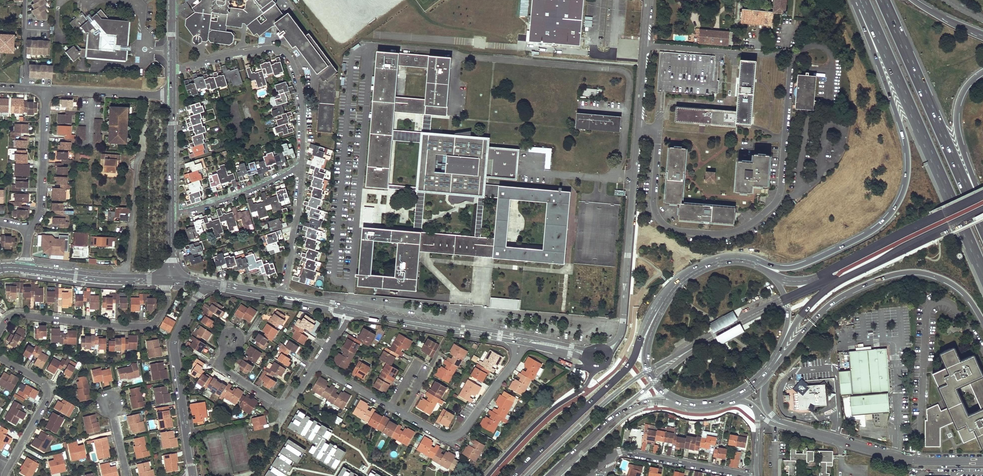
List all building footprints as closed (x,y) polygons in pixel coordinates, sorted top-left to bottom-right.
[(46,0),(41,0),(35,3),(34,3),(32,4),(35,9),(45,4),(47,2),(46,0)] [(217,0),(202,0),(202,2),(193,8),(196,13),(188,19),(187,26),(195,36),(194,37),(193,38),(193,39),(193,41),(193,42),(194,43),(195,44),(197,45),(199,44),(200,44),(201,43),(202,41),(206,41),(208,39),(211,42),(230,45),(233,43),(234,36),(232,32),(225,32),(226,25),(218,21),(212,21),(213,15),(215,13),(217,0)] [(215,13),(213,15),(218,16),(218,21),(226,25),(241,27),(242,22),(245,22),(247,22),(248,25),(247,25),(250,29),(252,29),(251,31),(254,35),(257,32),(260,35),(277,23),(267,20),(261,24),(257,18),(263,14),(264,13),(255,0),(247,0),(245,8),(244,9),(229,7),(228,14),(215,13)] [(215,13),(228,14),(229,7),(230,0),(217,0),(215,13)] [(264,13),(275,5),(277,3),(274,0),(255,0),(264,13)] [(529,42),(537,42),(580,46),(584,0),(532,0),(529,42)] [(773,12),(774,13),(783,13),(783,15),(786,15),(786,12),(785,12),(786,0),(774,0),(773,12)] [(47,8),(45,4),(35,9),(34,9),(32,10),(35,15),(36,15),(44,10),(47,8)] [(264,13),(263,14),(267,20),(277,23),(294,46),(297,43),(322,77),(325,81),(322,83),(321,91),(324,95),(328,95),(328,97),(320,96),(317,132),(333,133),(337,77),(335,74),(338,71),(309,33),(306,36),(289,13),(285,16),(275,5),(264,13)] [(109,19),(100,9),(91,17),(93,20),(90,23),(88,20),(86,17),(81,12),(69,23),(84,41),(87,41),(86,49),(80,49),(78,51),(73,46),(65,52),(73,62),(79,57),(125,61),(126,50),(119,49),(120,46),(127,47),(128,21),(109,19)] [(773,26),(774,13),(773,12),(742,9),(741,22),(746,23),(746,24),(773,26)] [(47,14),(44,10),(36,15),(38,20),(47,20),(47,14)] [(723,32),(700,30),(699,43),(722,45),(729,46),(730,33),(723,32)] [(13,53),(14,35),(0,34),(0,53),(13,53)] [(432,114),(446,116),(451,59),(378,52),(367,187),(388,188),(388,185),(392,141),(393,130),(395,111),(424,114),(432,114)] [(713,80),(714,56),(659,52),(656,92),(711,96),(711,93),(718,93),(719,80),(713,80)] [(265,78),(268,77),(268,75),(274,73),(275,76),(281,74),(281,73),(284,72),(280,57),(276,58),(277,62),(274,63),(275,64),(271,65),(270,62),(267,63),(267,62),(266,62),(264,63),(263,59),(259,60),(263,71),(255,73),(255,72),(252,73),(250,67),(246,69),(250,82),(253,90),(258,88),(267,85),(265,78)] [(736,111),(736,123),(751,124),(756,61),(741,60),(736,111)] [(208,90),(211,88),(212,90),(218,88),(221,87),(222,88),(228,86),(226,80),(231,78),(234,86),(243,83),(238,69),(231,71),(230,70),(228,71),(226,65),(222,66),(224,73),(220,74),(220,75),(218,76),(217,72),(213,73),(214,75),(210,76),(210,77),(208,78),(207,74),(203,75),(204,76),(201,77),(198,78),(196,73),(193,75),(195,83),(192,84),(192,83),(189,84),(188,80),(184,81),(189,96),(192,95),(193,96),(199,94),(197,89),(201,88),(201,89),(207,87),(208,90)] [(317,88),(319,75),(312,74),(310,87),(317,88)] [(813,110),(816,76),(797,74),(794,108),(813,110)] [(320,94),(320,96),(328,97),(328,95),(324,95),(321,91),(322,83),(325,81),(322,77),(319,79),(318,92),(320,94)] [(277,91),(278,91),(279,94),(275,96),(276,99),(275,99),(277,106),(272,107),(273,111),(272,111),(274,117),(282,115),(283,118),(277,120),(279,126),(275,127),(277,133),(278,133),(279,137),(294,132),(293,128),(289,129),(288,127),(287,127),(286,124),(290,123),(289,120),(289,119),(288,117),(292,115),(291,112),(287,113),(285,114),(284,111),(284,110),(284,108),(288,106),(287,103),(288,102),(287,99),(288,99),(287,96),(291,95),(290,91),(294,90),(293,86),(289,87),(288,85),(287,85),(286,82),(275,85),(277,91)] [(580,97),(596,98),(597,89),(581,88),(580,97)] [(1,100),(0,100),(0,112),(0,114),(0,116),(8,116),(9,99),(1,98),(1,100)] [(11,99),(11,113),(23,113),(23,112),(23,111),(23,101),(18,101),(18,99),(11,99)] [(72,100),(62,100),(61,104),(61,107),(66,107),(68,107),(68,111),(76,111),(76,108),(72,107),(72,100)] [(27,101),(23,101),(23,111),(27,111),(27,112),(27,115),(33,115),(33,113),(37,113),(37,105),(33,105),(33,103),(33,102),(27,102),(27,101)] [(201,106),(200,102),(186,107),(187,111),(192,109),(192,112),(193,112),(194,115),(190,116),(191,119),(190,119),(191,122),(187,124),(188,127),(189,131),(194,130),(195,133),(195,132),(196,135),(193,136),(194,139),(193,140),(194,143),(189,144),(191,148),(193,147),(194,150),(193,150),(194,153),(190,154),(191,158),(205,154),(209,152),(206,143),(205,143),(204,140),(205,139),(203,133),(207,132),(205,126),(203,126),(202,123),(201,119),(203,119),(201,113),(205,112),(203,106),(201,106)] [(736,123),(736,111),(676,106),(675,122),(735,127),(736,123)] [(128,107),(111,107),(109,143),(128,144),(129,125),(127,125),(128,107)] [(65,115),(58,114),(58,123),(71,124),(72,115),(75,115),(76,111),(68,111),(67,111),(67,115),(65,115)] [(621,117),(577,113),(576,127),(620,131),(621,117)] [(432,114),(424,114),(422,133),(430,133),(432,114)] [(100,130),(102,130),(103,120),(94,119),(94,130),(96,130),(100,130)] [(14,124),(14,133),(10,133),(10,136),(19,136),(19,133),(21,133),(28,133),(28,124),(14,124)] [(58,126),(57,134),(64,135),(66,135),(66,138),(67,138),(75,139),(75,135),(71,135),(71,126),(58,126)] [(86,127),(78,126),(77,140),(85,140),(86,127)] [(422,133),(393,130),(392,141),(421,143),(422,133)] [(485,182),(485,181),(483,181),(482,187),(427,183),(430,143),(488,148),(489,138),(430,133),(422,133),(421,143),(417,187),(417,191),(425,192),(478,196),(484,197),(499,198),(500,186),(485,185),(485,182)] [(96,134),(94,134),(94,144),(102,145),(102,135),(100,134),(96,134)] [(21,137),(21,140),(16,140),(16,148),(27,148),(27,145),(27,141),(29,141),(29,137),(21,137)] [(60,145),(60,149),(70,150),(71,142),(74,143),(75,139),(67,138),(67,142),(65,142),(60,142),(60,145)] [(287,143),(281,145),(283,151),(278,153),(277,150),(273,152),(267,154),(268,156),(264,157),(265,161),(259,162),(259,161),(255,162),(249,164),(249,165),(246,166),(245,163),(239,165),(239,166),(236,167),(240,182),(244,180),(243,176),(245,175),(245,174),(248,174),(250,180),(254,179),(253,175),(256,174),(255,173),(258,172),(259,174),(261,179),(264,178),(263,174),(266,173),(266,172),(268,171),(272,170),(271,165),(274,164),(273,164),(276,163),(277,165),(279,170),(282,169),(281,165),(284,164),(284,163),(287,162),(285,156),(288,155),(288,156),(291,155),(292,159),(296,158),(291,143),(288,145),(287,143)] [(430,143),(427,183),(482,187),(483,181),(485,181),(485,182),(489,182),(490,177),(517,179),(519,150),(488,148),(430,143)] [(302,240),(306,241),(305,244),(306,244),(305,247),(309,248),(308,251),(307,251),(306,254),(302,253),(301,256),(303,257),(301,261),(306,262),(305,265),(306,265),(305,268),(302,267),(299,274),(298,274),(297,277),(293,276),(292,280),(309,285),(311,280),(314,281),(317,272),(315,271),(317,266),(320,266),(321,263),(315,261),(316,257),(318,258),(320,252),(319,251),(316,250),(317,245),(316,244),(317,240),(318,241),(321,231),(318,230),(319,226),(321,227),(323,221),(319,220),(321,214),(320,214),(321,210),(320,210),(321,206),(320,206),(322,200),(324,194),(322,194),(324,190),(325,190),(328,181),(324,179),(326,174),(324,173),(325,169),(321,168),(322,165),(324,165),(326,159),(329,160),(330,156),(326,155),(327,149),(310,144),(309,148),(314,149),(313,152),(313,155),(315,156),(314,159),(313,158),(312,161),(308,160),(307,164),(311,165),(310,169),(314,170),(313,173),(314,173),(313,176),(310,175),(308,179),(312,180),(312,183),(311,186),(309,186),(308,189),(312,191),(312,194),(311,197),(310,200),(310,199),(309,202),(305,201),(303,205),(307,206),(306,210),(310,211),(309,214),(310,214),(309,217),(312,218),(311,221),(310,221),(309,223),(305,222),(304,226),(303,230),(307,231),(306,234),(307,234),(306,237),(303,236),(302,240)] [(550,170),(551,149),(528,147),(528,152),(545,153),(545,169),(550,170)] [(681,204),(685,148),(670,147),(668,173),(668,177),(666,202),(680,204),(679,219),(704,221),(709,222),(734,224),(735,208),(681,204)] [(18,160),(18,164),(27,164),(27,160),(27,154),(26,154),(24,154),(24,150),(16,150),(16,154),(14,154),(14,160),(15,160),(18,160)] [(68,152),(57,152),(57,159),(61,160),(63,160),(63,163),(71,163),(71,160),(68,159),(68,152)] [(120,155),(102,154),(101,159),(105,159),(104,172),(117,173),(117,167),(119,167),(120,155)] [(767,186),(769,155),(754,154),(753,162),(738,161),(735,192),(751,193),(752,185),(752,182),(759,183),(759,186),(767,186)] [(206,168),(203,158),(185,164),(186,168),(190,166),(191,169),(192,169),(193,172),(184,175),(185,178),(190,177),(191,180),(192,183),(189,184),(190,187),(189,187),(190,190),(186,191),(187,195),(189,194),(190,197),(190,200),(186,201),(187,205),(201,201),(200,197),(202,197),(200,191),(201,190),(200,187),(201,186),(199,180),(203,179),(201,173),(203,173),(202,169),(206,168)] [(67,167),(63,167),(63,163),(61,163),(55,163),(55,167),(57,167),(57,171),(57,174),(67,174),(67,167)] [(15,164),(15,176),(29,177),(29,169),(27,169),(27,164),(18,164),(15,164)] [(234,188),(238,186),(234,173),(228,175),(225,164),(220,166),(221,169),(217,170),(218,173),(212,175),(212,177),(209,178),(213,192),(217,191),(216,187),(219,186),(218,185),(221,184),(228,182),(229,183),(232,182),(234,188)] [(713,182),(714,174),(706,174),(706,181),(707,181),(707,182),(713,182)] [(67,177),(56,177),(56,181),(56,184),(61,185),(62,185),(62,188),(66,188),(70,189),(70,185),(67,185),(67,177)] [(18,178),(18,181),(15,181),(15,185),(12,185),(11,191),(19,191),(19,188),(21,188),(28,188),(28,181),(26,181),(26,178),(18,178)] [(286,200),(285,199),(289,198),(284,184),(281,185),(282,189),(279,190),(279,191),(276,192),(278,195),(270,198),(269,195),(266,196),(265,192),(261,193),(264,202),(256,204),(256,203),(253,204),(251,198),(247,200),(251,213),(257,211),(260,218),(268,216),(267,211),(272,209),(273,212),(282,209),(280,202),(286,200)] [(499,198),(495,239),(494,257),(564,263),(565,247),(554,246),(554,251),(544,250),(506,247),(510,199),(548,202),(558,203),(557,214),(568,215),(570,192),(562,192),(562,188),(559,188),(559,191),(500,186),(499,198)] [(52,200),(65,201),(66,188),(62,188),(60,188),(54,188),(54,193),(52,193),(52,200)] [(425,192),(417,191),(414,232),(421,233),(425,192)] [(15,193),(15,202),(11,202),(11,206),(19,206),(20,202),(21,202),(29,203),(29,194),(15,193)] [(484,197),(478,196),(475,237),(481,238),(484,197)] [(558,203),(548,202),(544,250),(554,251),(554,246),(565,247),(568,215),(557,214),(558,203)] [(63,203),(52,203),(51,210),(55,211),(57,211),(56,214),(69,215),(69,211),(67,211),(67,207),(63,206),(63,203)] [(27,218),(27,214),(28,210),(29,210),(30,206),(22,206),(21,210),(17,209),(17,217),(27,218)] [(130,208),(116,207),(116,212),(112,212),(112,217),(121,218),(121,213),(129,213),(130,208)] [(197,220),(197,221),(194,222),(194,221),(190,222),(191,227),(189,228),(186,229),(189,240),(195,238),(196,239),(199,238),(198,233),(204,231),(203,229),(207,228),(207,229),(213,228),(216,239),(221,237),(220,234),(224,233),(221,223),(226,221),(230,232),(235,230),(234,227),(237,226),(236,221),(241,219),(245,230),(250,228),(249,225),(253,224),(248,210),(241,213),(241,211),(238,213),(236,207),(232,208),(233,212),(226,214),(225,213),(222,214),(222,213),(220,208),(216,210),(219,219),(212,221),(212,220),(209,221),(207,215),(203,217),(202,214),(198,215),(200,220),(197,220)] [(373,223),(373,208),(364,207),(363,223),(373,223)] [(55,214),(55,218),(52,217),(52,224),(59,224),(61,224),(61,228),(69,228),(69,222),(65,222),(65,218),(69,219),(69,215),(56,214),(55,214)] [(283,224),(281,218),(269,222),(271,227),(269,228),(270,232),(288,226),(286,222),(283,224)] [(420,251),(421,233),(414,232),(364,228),(363,239),(374,240),(399,242),(396,277),(371,275),(360,274),(356,274),(356,276),(360,277),(359,285),(416,291),(420,251)] [(278,235),(282,234),(281,230),(267,235),(268,238),(266,239),(268,245),(266,245),(268,251),(270,251),(271,254),(285,250),(284,246),(280,248),(279,245),(278,245),(277,242),(279,241),(278,239),(279,238),(278,235)] [(75,232),(74,245),(87,246),(88,233),(76,232),(75,232)] [(482,256),(494,257),(495,239),(481,238),(475,237),(421,233),(420,251),(423,251),(482,256)] [(5,235),(1,235),(1,245),(4,245),(4,247),(4,249),(11,249),(11,247),(15,247),(15,239),(11,239),(11,237),(11,236),(5,236),(5,235)] [(50,256),(51,255),(54,251),(63,252),(64,239),(52,239),(52,236),(42,235),(41,235),(40,236),(39,236),(38,237),(38,239),(37,246),(41,246),(44,249),(46,249),(47,250),(47,253),(50,256)] [(102,237),(91,237),(90,245),(96,246),(106,246),(111,246),(111,241),(112,238),(105,237),(105,236),(102,236),(102,237)] [(374,240),(363,239),(360,274),(371,275),(374,240)] [(202,251),(203,251),(201,245),(200,246),(199,242),(184,246),(186,250),(190,249),(191,252),(192,251),(192,254),(184,257),(185,261),(189,259),(190,262),(191,262),(192,265),(203,262),(201,256),(204,255),(202,251)] [(217,256),(214,257),(218,271),(222,270),(221,266),(223,265),(223,264),(226,263),(228,268),(231,267),(231,268),(234,267),(235,271),(239,270),(242,269),(242,270),(245,269),(246,273),(250,272),(250,270),(257,268),(257,269),(260,268),(262,274),(266,273),(267,275),(270,274),(270,275),(273,274),(274,278),(278,277),(273,263),(270,264),(269,263),(263,264),(262,260),(256,262),(254,254),(253,254),(252,252),(248,253),(249,255),(245,257),(245,258),(242,259),(242,257),(235,259),(234,256),(231,257),(230,256),(224,257),(223,253),(217,255),(217,256)] [(16,290),(19,290),(19,283),(19,282),(13,282),(13,286),(10,286),(10,289),(6,289),(6,296),(9,296),(9,299),(16,299),(16,292),(16,290)] [(31,293),(34,293),(34,295),(34,302),(43,302),(43,288),(39,288),(35,288),(35,285),(35,282),(31,282),(31,287),(31,293)] [(19,291),(23,291),(23,293),(23,297),(26,297),(31,298),(31,295),(31,293),(31,287),(23,287),(23,283),(19,283),(19,290),(19,291)] [(54,297),(54,295),(58,295),(58,288),(58,287),(54,287),(54,291),(47,291),(47,302),(51,302),(54,302),(54,297)] [(62,305),(68,305),(68,306),(71,306),(71,295),(68,295),(68,292),(64,292),(64,288),(58,288),(58,295),(58,296),(61,296),(61,298),(61,305),(62,305)] [(82,301),(82,299),(86,299),(86,292),(86,291),(82,291),(82,295),(75,295),(75,306),(82,306),(82,301)] [(86,300),(90,300),(90,302),(90,309),(98,309),(98,296),(90,295),(90,292),(86,292),(86,299),(86,300)] [(112,303),(112,301),(115,301),(116,294),(109,294),(109,297),(106,297),(106,300),(102,300),(102,308),(106,308),(106,310),(112,310),(112,303)] [(127,298),(119,297),(119,294),(116,294),(115,301),(115,302),(119,302),(119,304),(119,308),(122,308),(127,308),(127,298)] [(143,301),(143,294),(139,294),(139,298),(131,298),(130,311),(139,311),(139,304),(139,302),(143,302),(143,301)] [(149,294),(143,294),(143,301),(146,301),(146,303),(146,310),(153,310),(153,308),(156,308),(156,300),(153,300),(153,298),(149,298),(149,294)] [(519,310),(519,300),(490,298),(490,309),(519,310)] [(214,312),(220,316),(223,311),(221,310),(223,307),(217,303),(215,305),(213,304),(211,307),(205,303),(201,309),(204,310),(211,315),(212,315),(214,312)] [(257,312),(249,307),(248,309),(244,306),(242,309),(239,307),(235,314),(242,319),(243,317),(251,322),(257,312)] [(211,315),(204,310),(202,314),(205,316),(201,322),(210,328),(213,324),(214,321),(210,319),(209,318),(211,315)] [(733,310),(709,324),(714,332),(738,319),(733,310)] [(271,318),(269,321),(276,326),(278,323),(282,326),(285,320),(283,319),(285,316),(278,311),(276,314),(275,313),(271,318)] [(170,333),(175,323),(172,322),(173,321),(166,317),(160,328),(170,333)] [(299,320),(296,325),(302,329),(304,326),(305,327),(311,331),(315,326),(313,324),(315,321),(308,317),(306,320),(304,319),(302,322),(299,320)] [(267,334),(265,337),(269,339),(272,341),(278,331),(267,323),(262,331),(265,333),(267,334)] [(302,329),(296,325),(292,323),(290,326),(293,328),(291,332),(294,334),(292,338),(303,345),(308,338),(302,334),(301,333),(303,330),(302,329)] [(740,323),(716,336),(720,345),(730,340),(735,337),(745,331),(740,323)] [(35,331),(35,339),(39,339),(39,337),(43,337),(46,337),(46,325),(38,325),(38,329),(38,331),(35,331)] [(193,331),(191,334),(196,338),(198,339),(200,336),(202,337),(208,341),(212,333),(201,326),(198,329),(196,333),(194,332),(193,331)] [(60,329),(51,329),(51,342),(60,342),(60,344),(63,344),(63,336),(63,334),(60,334),(60,333),(60,329)] [(359,336),(357,339),(361,342),(369,346),(375,334),(366,329),(362,338),(360,336),(359,336)] [(17,330),(14,336),(10,334),(6,341),(10,342),(9,344),(14,347),(18,340),(20,337),(23,338),(25,335),(24,334),(17,330)] [(67,334),(67,336),(63,336),(63,344),(76,344),(76,331),(67,331),(67,334)] [(267,342),(269,339),(265,337),(263,336),(259,333),(255,340),(258,341),(259,343),(257,346),(264,350),(266,347),(265,345),(267,342)] [(408,349),(412,341),(399,334),(390,350),(398,355),(400,351),(402,348),(403,346),(407,348),(408,349)] [(91,347),(91,345),(94,345),(94,344),(95,336),(95,335),(91,335),(91,336),(85,336),(85,337),(85,338),(81,338),(81,346),(84,346),(84,348),(91,349),(91,347)] [(128,339),(128,341),(124,341),(124,347),(124,349),(137,349),(137,335),(128,335),(128,339)] [(357,339),(349,335),(347,338),(348,339),(350,340),(346,348),(347,349),(355,353),(361,342),(357,339)] [(102,338),(98,338),(98,336),(95,336),(94,344),(98,344),(98,349),(106,349),(106,338),(102,338)] [(121,349),(121,347),(124,347),(124,341),(124,339),(124,338),(120,337),(120,338),(114,338),(114,339),(114,341),(111,341),(111,349),(114,349),(114,351),(121,351),(121,349)] [(160,347),(159,347),(158,347),(158,346),(159,346),(158,339),(146,341),(148,349),(149,349),(150,358),(162,356),(160,347)] [(202,346),(204,343),(199,340),(198,339),(196,342),(194,341),(192,344),(189,342),(185,347),(191,351),(193,348),(195,349),(201,353),(204,347),(202,346)] [(439,346),(428,339),(423,348),(431,353),(430,355),(429,356),(433,358),(439,346)] [(299,347),(290,341),(286,347),(283,345),(281,348),(287,352),(289,349),(291,350),(295,353),(299,347)] [(467,351),(455,344),(450,351),(452,352),(455,354),(454,356),(452,359),(450,362),(457,367),(458,367),(467,351)] [(32,352),(35,354),(39,347),(36,345),(34,348),(28,345),(22,354),(29,358),(31,354),(32,352)] [(251,356),(248,359),(255,364),(262,353),(251,346),(246,353),(249,355),(251,356)] [(41,368),(48,356),(41,352),(42,349),(39,347),(35,354),(38,356),(37,358),(34,364),(41,368)] [(947,407),(940,410),(937,404),(926,409),(926,414),(927,414),(927,420),(925,420),(925,446),(940,447),(940,427),(954,421),(963,440),(976,434),(982,449),(982,407),(981,408),(968,414),(956,387),(968,381),(982,375),(973,354),(959,360),(953,347),(940,353),(946,367),(932,373),(947,407)] [(282,353),(278,360),(287,365),(289,362),(291,359),(287,356),(285,355),(287,352),(281,348),(278,351),(282,353)] [(386,348),(380,359),(387,363),(389,364),(393,356),(395,357),(397,358),(398,355),(390,350),(386,348)] [(337,355),(333,362),(346,369),(355,353),(347,349),(345,352),(343,355),(342,357),(338,356),(337,355)] [(888,392),(890,392),(886,349),(849,352),(851,371),(850,371),(844,371),(839,372),(841,395),(853,394),(853,395),(888,392)] [(499,365),(503,357),(491,350),(483,363),(480,360),(478,364),(490,371),(492,367),(493,364),(495,362),(498,364),(499,365)] [(243,360),(245,357),(242,355),(237,363),(240,365),(242,366),(241,368),(240,370),(246,374),(248,371),(250,372),(254,367),(246,362),(243,360)] [(542,364),(529,357),(525,364),(526,365),(529,366),(528,369),(526,372),(524,375),(531,379),(533,380),(536,374),(540,367),(542,364)] [(63,365),(66,361),(62,359),(60,362),(53,358),(46,370),(54,374),(57,368),(58,366),(61,368),(62,367),(63,365)] [(63,365),(66,367),(65,369),(63,373),(66,374),(70,376),(75,367),(77,364),(70,360),(67,358),(66,361),(63,365)] [(203,374),(204,371),(201,369),(205,364),(197,358),(194,362),(197,364),(195,367),(190,374),(196,377),(197,376),(200,378),(203,374)] [(365,377),(370,368),(359,361),(352,373),(355,375),(357,372),(365,377)] [(167,378),(166,374),(164,374),(163,370),(162,362),(153,364),(154,371),(151,371),(153,380),(167,378)] [(267,367),(265,370),(268,372),(271,375),(272,375),(274,372),(275,373),(281,377),(286,369),(274,362),(270,369),(267,367)] [(439,368),(435,375),(448,383),(457,367),(450,362),(449,362),(447,365),(445,369),(444,371),(440,369),(439,368)] [(389,364),(387,363),(380,375),(393,382),(394,378),(393,378),(391,377),(396,368),(391,365),(389,364)] [(119,379),(127,377),(127,379),(132,378),(132,377),(134,376),(134,377),(139,376),(137,364),(131,365),(131,367),(124,368),(125,369),(118,371),(119,379)] [(488,374),(490,371),(478,364),(471,376),(480,381),(485,373),(487,374),(488,374)] [(106,370),(101,371),(101,368),(91,371),(94,382),(103,380),(103,382),(104,382),(108,381),(112,380),(110,372),(106,373),(106,370)] [(266,375),(268,372),(265,370),(259,378),(265,382),(263,385),(269,389),(271,386),(273,387),(277,382),(269,377),(266,375)] [(14,379),(9,376),(3,373),(0,378),(0,382),(5,385),(3,387),(11,392),(19,379),(15,377),(14,379)] [(209,378),(206,376),(203,374),(200,378),(197,383),(202,386),(203,387),(206,383),(209,385),(212,380),(213,379),(213,378),(210,376),(209,378)] [(380,375),(374,386),(383,392),(388,383),(390,384),(391,385),(393,382),(380,375)] [(513,381),(509,388),(522,395),(531,379),(524,375),(523,375),(521,378),(519,381),(518,383),(515,381),(513,381)] [(982,407),(982,377),(982,375),(968,381),(981,408),(982,407)] [(78,389),(77,389),(78,395),(79,394),(79,396),(78,396),(79,401),(92,399),(91,393),(89,394),(87,387),(86,387),(84,380),(86,380),(85,376),(79,377),(79,381),(77,382),(78,389)] [(327,381),(319,377),(312,390),(328,399),(332,392),(333,391),(329,389),(326,387),(324,386),(326,382),(327,381)] [(797,387),(809,385),(806,383),(801,379),(796,384),(792,389),(798,393),(797,387)] [(217,391),(220,393),(226,385),(222,383),(217,380),(216,381),(215,382),(212,380),(209,385),(208,387),(211,389),(210,391),(215,394),(217,391)] [(477,395),(481,387),(469,380),(459,396),(468,401),(470,397),(471,394),(473,392),(476,394),(477,395)] [(224,397),(236,404),(239,399),(242,394),(244,392),(237,388),(236,390),(235,392),(233,391),(230,389),(232,385),(229,383),(221,395),(220,397),(219,398),(222,400),(224,397)] [(440,399),(447,388),(438,383),(433,391),(431,390),(430,389),(428,392),(431,394),(439,399),(440,399)] [(809,385),(797,387),(798,393),(799,410),(806,409),(815,408),(814,406),(816,406),(826,405),(824,384),(809,385)] [(26,395),(28,396),(34,399),(38,391),(26,385),(22,392),(19,391),(17,394),(25,398),(26,395)] [(167,394),(166,386),(156,388),(157,395),(155,395),(156,404),(171,402),(170,398),(168,398),(167,394)] [(144,401),(142,401),(141,394),(139,394),(138,387),(130,389),(132,396),(130,397),(131,402),(132,402),(132,403),(131,404),(133,409),(145,406),(144,401)] [(344,409),(351,396),(344,392),(343,393),(341,397),(339,396),(336,394),(332,392),(328,399),(327,400),(344,409)] [(888,392),(853,395),(851,396),(852,414),(890,410),(888,392)] [(421,400),(417,407),(430,415),(439,399),(431,394),(429,397),(427,401),(426,403),(423,401),(421,400)] [(513,402),(500,394),(496,402),(497,402),(501,404),(500,407),(498,410),(496,413),(502,417),(504,418),(513,402)] [(249,398),(246,396),(242,401),(240,405),(243,407),(242,409),(250,414),(256,405),(259,402),(255,399),(253,401),(252,400),(249,398)] [(71,404),(64,400),(63,403),(61,402),(57,400),(53,408),(65,415),(71,404)] [(368,404),(361,400),(353,413),(369,422),(374,415),(374,414),(370,412),(367,410),(365,409),(367,406),(368,404)] [(26,413),(19,410),(17,409),(18,407),(20,408),(22,405),(15,401),(5,419),(15,425),(19,418),(22,420),(26,413)] [(205,402),(190,404),(191,412),(192,412),(195,411),(196,414),(196,419),(193,419),(194,423),(204,422),(204,418),(207,417),(205,402)] [(171,418),(170,418),(169,418),(169,417),(168,406),(157,408),(158,420),(160,420),(161,428),(172,427),(171,418)] [(333,429),(299,409),(288,426),(314,441),(309,450),(309,452),(335,468),(345,451),(327,440),(333,429)] [(450,425),(455,416),(443,409),(436,421),(440,423),(440,422),(441,420),(450,425)] [(48,420),(49,421),(50,421),(50,422),(49,422),(45,428),(55,433),(59,426),(58,426),(63,418),(53,412),(48,420)] [(484,418),(480,425),(493,433),(500,420),(506,423),(508,420),(504,418),(502,417),(496,413),(494,412),(492,415),(490,419),(489,421),(485,419),(484,418)] [(97,422),(96,422),(95,422),(95,421),(96,421),(94,414),(83,417),(85,425),(86,425),(88,433),(99,431),(97,422)] [(145,430),(142,421),(140,422),(139,417),(136,418),(135,414),(127,416),(129,425),(131,424),(133,433),(145,430)] [(267,424),(265,415),(252,418),(255,431),(262,429),(262,425),(263,425),(267,424)] [(380,430),(387,418),(383,416),(383,417),(382,419),(374,415),(369,422),(368,423),(380,430)] [(334,423),(339,426),(343,420),(338,417),(334,423)] [(390,420),(387,418),(380,430),(391,437),(392,436),(396,428),(397,428),(388,423),(389,421),(390,420)] [(5,435),(3,434),(4,432),(6,433),(8,430),(1,426),(0,427),(0,449),(1,450),(5,443),(8,445),(12,438),(5,435)] [(408,445),(415,433),(408,428),(407,430),(405,433),(403,432),(400,430),(396,428),(392,436),(408,445)] [(657,431),(648,429),(647,439),(648,439),(655,441),(655,440),(657,431)] [(666,431),(657,429),(657,431),(655,440),(664,442),(666,431)] [(177,447),(177,442),(174,443),(174,438),(173,431),(163,432),(164,439),(162,439),(163,449),(177,447)] [(674,433),(666,431),(664,442),(672,443),(674,435),(674,433)] [(49,444),(46,443),(50,437),(41,432),(38,438),(35,443),(34,441),(31,445),(44,452),(49,444)] [(739,436),(730,434),(728,444),(737,446),(739,436)] [(686,438),(674,435),(672,443),(676,444),(676,446),(684,448),(685,443),(686,438)] [(696,437),(687,435),(686,438),(685,443),(690,444),(689,449),(699,451),(700,447),(701,441),(696,440),(696,437)] [(706,438),(702,437),(701,441),(700,447),(709,449),(710,444),(715,445),(717,437),(707,435),(706,438)] [(747,437),(739,436),(737,446),(745,448),(747,437)] [(107,449),(109,448),(106,437),(94,440),(94,442),(92,443),(94,452),(96,451),(98,459),(109,456),(108,450),(107,450),(107,449)] [(136,446),(134,446),(135,452),(136,451),(136,453),(135,453),(137,459),(149,456),(148,450),(146,451),(145,444),(143,444),(142,437),(134,439),(136,446)] [(431,441),(424,437),(417,449),(433,459),(437,452),(438,451),(434,449),(431,447),(429,445),(431,442),(431,441)] [(266,475),(285,475),(294,462),(297,463),(305,449),(289,439),(266,475)] [(467,447),(463,454),(475,461),(485,445),(476,441),(474,444),(471,442),(469,446),(468,448),(467,447)] [(86,456),(83,445),(78,446),(78,447),(77,448),(75,442),(67,444),(71,461),(78,459),(78,457),(86,456)] [(718,449),(715,448),(713,457),(725,459),(727,449),(718,447),(718,449)] [(783,460),(783,465),(789,466),(789,473),(783,473),(783,475),(795,475),(796,460),(806,460),(806,467),(816,467),(816,461),(814,461),(814,455),(819,455),(819,475),(829,475),(829,473),(826,473),(827,465),(833,465),(833,450),(807,450),(807,447),(803,447),(803,453),(796,453),(796,447),(790,447),(790,460),(783,460)] [(440,454),(437,452),(433,459),(432,460),(448,469),(449,468),(455,457),(456,456),(448,452),(448,453),(446,457),(444,455),(440,454)] [(175,463),(176,462),(178,462),(176,453),(165,455),(166,464),(165,464),(166,472),(178,470),(176,464),(175,463)] [(54,460),(48,462),(51,472),(58,470),(59,472),(66,471),(62,454),(54,456),(55,461),(54,461),(54,460)] [(24,466),(25,467),(24,468),(23,467),(20,473),(25,475),(31,475),(34,471),(33,471),(37,463),(27,457),(23,466),(24,466)] [(459,460),(455,457),(449,468),(453,470),(459,460)] [(137,464),(139,473),(141,472),(141,475),(154,475),(152,469),(150,470),(149,465),(146,466),(145,462),(137,464)] [(115,466),(110,467),(110,469),(109,469),(107,463),(99,465),(102,475),(118,475),(115,466)] [(335,475),(363,475),(343,464),(335,475)] [(650,466),(648,475),(661,475),(662,469),(650,466)] [(627,475),(640,475),(642,471),(632,468),(631,472),(629,475),(627,475)]
